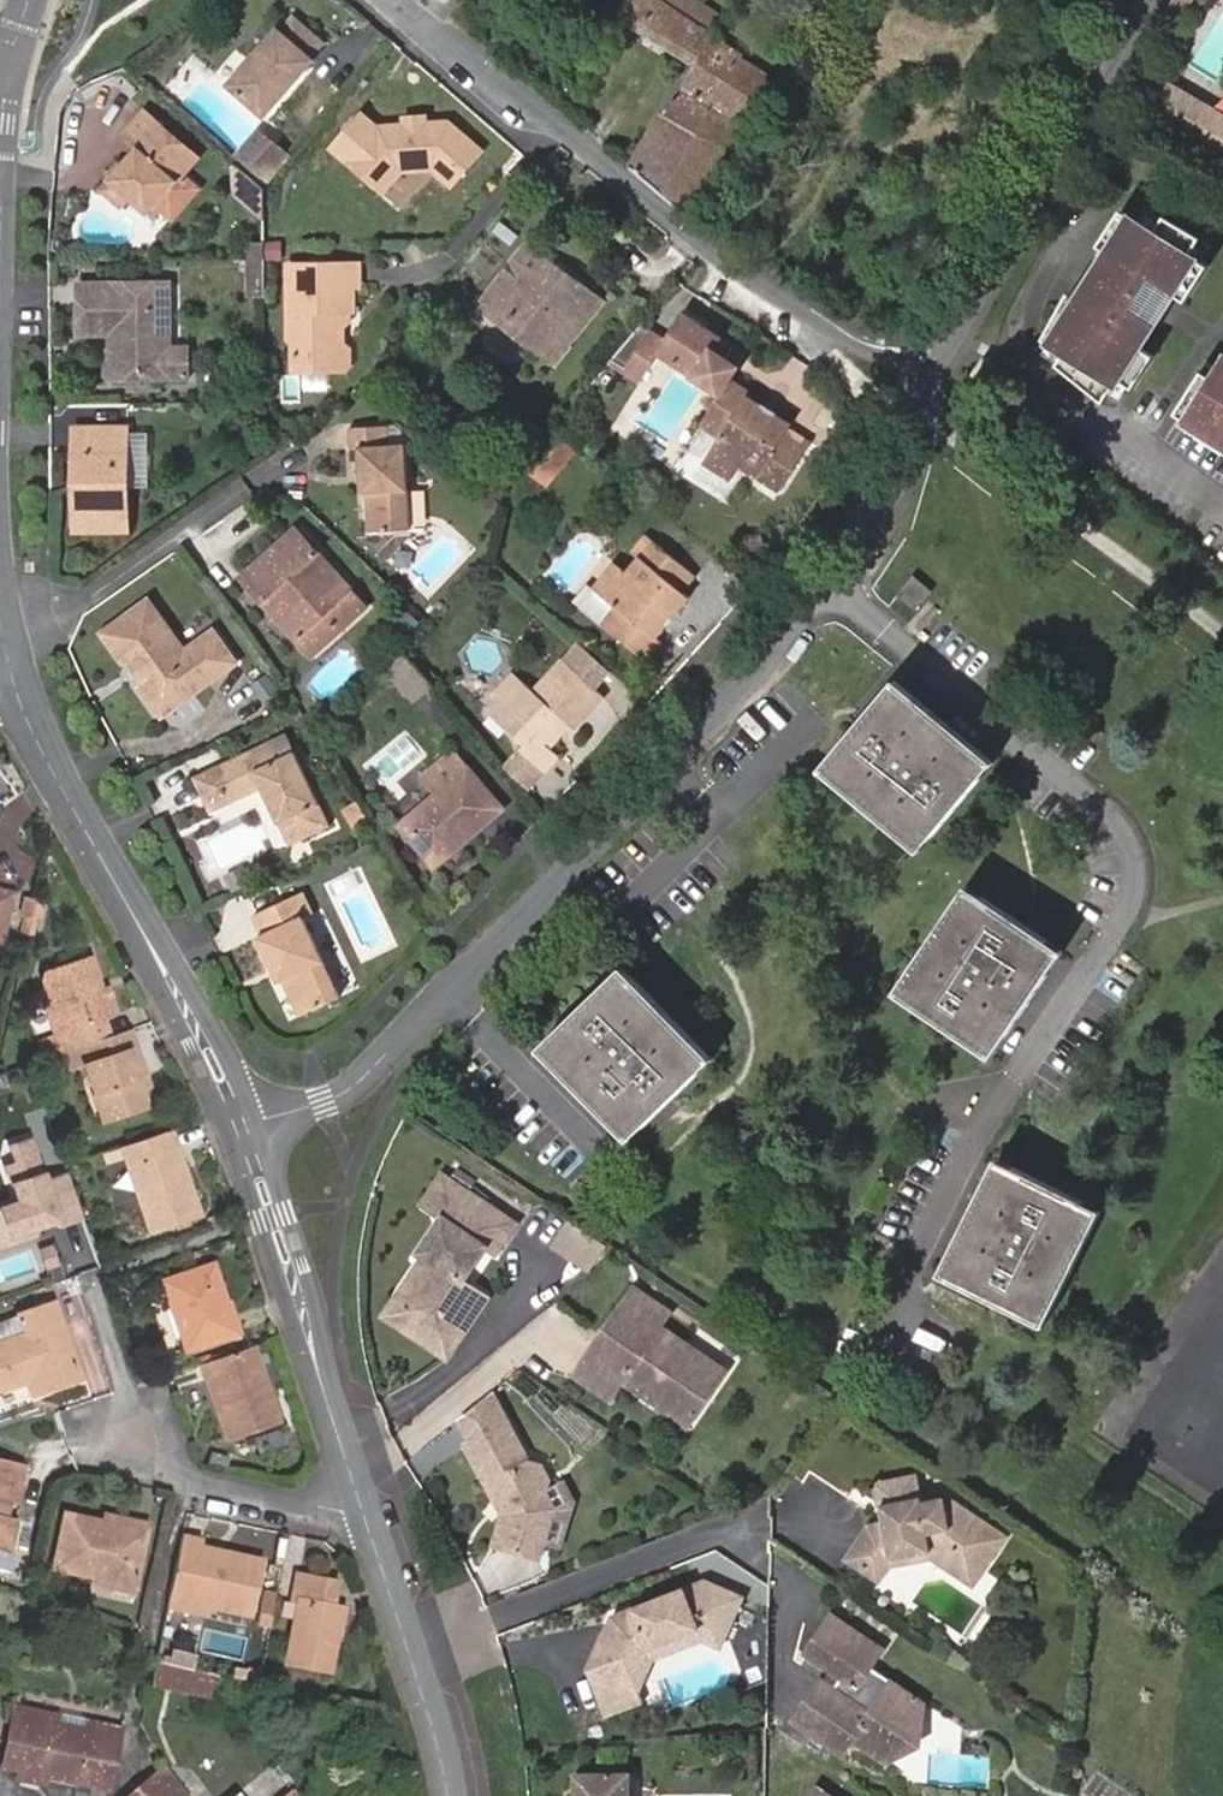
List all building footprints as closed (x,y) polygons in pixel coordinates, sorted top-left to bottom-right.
[(689,0),(630,0),(619,18),(690,63),(629,163),(690,216),(770,74),(741,56),(743,52),(711,31),(684,13),(689,0)] [(700,0),(689,0),(684,13),(711,31),(721,13),(700,0)] [(1190,0),(1173,0),(1157,26),(1169,33),(1190,0)] [(280,26),(231,79),(266,112),(316,58),(312,54),(325,40),(296,13),(282,28),(280,26)] [(1141,111),(1185,137),(1204,105),(1159,80),(1141,111)] [(1185,137),(1214,154),(1222,139),(1222,117),(1204,105),(1185,137)] [(187,175),(205,154),(153,108),(130,134),(143,145),(131,160),(114,152),(105,164),(114,178),(107,187),(129,206),(135,198),(155,213),(164,202),(175,190),(187,175)] [(362,109),(333,141),(371,175),(394,162),(404,170),(435,168),(454,185),(485,151),(451,121),(381,126),(362,109)] [(244,156),(260,169),(280,146),(264,133),(244,156)] [(260,169),(275,182),(294,159),(280,146),(260,169)] [(394,162),(371,175),(387,189),(404,170),(394,162)] [(187,175),(175,190),(164,202),(179,215),(202,188),(187,175)] [(1157,226),(1125,202),(1100,236),(1113,245),(1080,290),(1067,280),(1036,321),(1056,336),(1051,344),(1103,383),(1111,372),(1124,382),(1147,351),(1133,340),(1152,314),(1132,300),(1150,275),(1182,299),(1207,266),(1190,253),(1202,236),(1168,211),(1157,226)] [(604,301),(529,244),(480,307),(555,366),(604,301)] [(268,258),(255,257),(255,281),(267,281),(268,258)] [(329,313),(349,314),(350,287),(358,288),(359,267),(288,265),(287,342),(294,349),(294,371),(339,372),(340,349),(340,329),(329,313)] [(171,376),(171,344),(172,280),(83,279),(82,327),(113,328),(121,329),(120,342),(114,352),(114,375),(171,376)] [(349,329),(349,314),(329,313),(340,329),(349,329)] [(723,364),(731,353),(719,345),(720,344),(682,318),(663,345),(640,329),(639,328),(609,362),(638,382),(657,356),(669,364),(718,398),(727,384),(736,373),(723,364)] [(121,329),(113,328),(113,340),(104,353),(104,375),(114,375),(114,352),(120,342),(121,329)] [(190,344),(171,344),(171,376),(190,377),(190,344)] [(1192,363),(1164,406),(1190,423),(1186,429),(1213,447),(1219,437),(1222,439),(1222,352),(1217,348),(1209,360),(1202,370),(1192,363)] [(340,349),(339,372),(347,373),(347,349),(340,349)] [(1188,360),(1192,363),(1202,370),(1209,360),(1195,350),(1188,360)] [(650,391),(669,364),(657,356),(638,382),(650,391)] [(747,398),(727,384),(718,398),(698,426),(717,440),(700,464),(729,484),(740,469),(778,495),(809,448),(787,433),(788,430),(745,400),(747,398)] [(82,482),(73,482),(72,524),(124,525),(126,424),(74,423),(73,470),(82,470),(82,482)] [(407,485),(408,445),(391,445),(391,426),(351,426),(351,446),(358,446),(359,490),(364,490),(364,531),(407,531),(407,485)] [(526,460),(550,480),(575,451),(552,430),(526,460)] [(73,470),(73,482),(82,482),(82,470),(73,470)] [(426,485),(407,485),(407,531),(426,531),(426,485)] [(315,562),(319,558),(296,532),(241,580),(262,606),(269,601),(300,638),(294,644),(309,661),(366,611),(352,595),(347,600),(315,562)] [(633,563),(640,569),(656,552),(649,545),(633,563)] [(656,552),(640,569),(628,582),(617,573),(596,596),(620,617),(606,633),(645,669),(662,649),(657,645),(689,609),(681,603),(696,586),(656,552)] [(352,595),(319,558),(315,562),(347,600),(352,595)] [(916,607),(931,590),(914,577),(899,593),(916,607)] [(148,669),(140,674),(139,685),(159,714),(233,661),(209,628),(181,648),(145,599),(100,630),(121,660),(132,661),(139,655),(148,669)] [(269,601),(262,606),(294,644),(300,638),(269,601)] [(405,608),(388,625),(405,642),(422,624),(405,608)] [(609,680),(574,647),(556,665),(593,703),(609,680)] [(402,652),(381,674),(405,700),(426,681),(402,652)] [(132,661),(140,674),(148,669),(139,655),(132,661)] [(526,695),(518,687),(496,709),(493,706),(483,718),(514,749),(512,752),(536,775),(550,762),(539,751),(535,747),(556,726),(560,730),(564,733),(593,703),(556,665),(526,695)] [(496,709),(518,687),(507,677),(487,699),(493,706),(496,709)] [(920,849),(991,763),(896,683),(825,768),(920,849)] [(539,751),(560,730),(556,726),(535,747),(539,751)] [(259,788),(275,824),(287,819),(296,841),(328,828),(294,751),(271,760),(263,742),(192,773),(202,797),(234,784),(239,796),(259,788)] [(456,839),(462,844),(497,813),(450,757),(416,787),(429,803),(402,826),(430,860),(456,839)] [(207,810),(239,796),(234,784),(202,797),(207,810)] [(287,819),(275,824),(284,846),(296,841),(287,819)] [(436,867),(462,844),(456,839),(430,860),(436,867)] [(992,1053),(1061,951),(969,889),(899,992),(992,1053)] [(9,894),(0,891),(0,939),(9,894)] [(253,935),(273,981),(279,979),(294,1013),(334,996),(299,917),(308,913),(299,891),(249,913),(258,933),(253,935)] [(32,918),(36,899),(26,897),(22,915),(25,916),(32,918)] [(22,934),(29,935),(32,918),(25,916),(22,934)] [(89,1046),(105,1041),(99,1025),(104,1023),(98,1004),(95,995),(83,962),(43,975),(40,983),(48,1006),(58,1036),(52,1038),(58,1057),(84,1048),(89,1046)] [(630,1137),(712,1058),(624,969),(544,1048),(630,1137)] [(100,993),(95,995),(98,1004),(103,1001),(100,993)] [(41,1009),(52,1038),(58,1036),(48,1006),(41,1009)] [(131,1053),(125,1034),(105,1041),(89,1046),(84,1048),(90,1066),(81,1069),(100,1124),(143,1110),(137,1092),(125,1055),(131,1053)] [(143,1090),(131,1053),(125,1055),(137,1092),(143,1090)] [(188,1222),(160,1137),(113,1153),(140,1238),(188,1222)] [(1046,1324),(1099,1212),(1000,1160),(944,1274),(1046,1324)] [(518,1226),(445,1177),(425,1207),(445,1220),(421,1255),(427,1258),(399,1300),(416,1312),(413,1317),(446,1338),(478,1291),(466,1283),(488,1249),(498,1256),(518,1226)] [(6,1222),(11,1203),(0,1201),(0,1221),(6,1222)] [(592,1275),(607,1252),(568,1225),(553,1248),(592,1275)] [(207,1270),(156,1287),(178,1353),(229,1337),(207,1270)] [(637,1290),(577,1375),(612,1399),(625,1381),(635,1388),(650,1386),(653,1382),(699,1413),(726,1374),(661,1329),(671,1314),(637,1290)] [(555,1353),(580,1328),(551,1299),(499,1351),(538,1389),(564,1362),(555,1353)] [(0,1346),(0,1392),(28,1383),(36,1381),(40,1394),(82,1380),(56,1305),(23,1316),(29,1336),(0,1346)] [(29,1336),(23,1316),(0,1324),(0,1346),(29,1336)] [(273,1427),(249,1351),(193,1370),(197,1384),(204,1383),(223,1443),(273,1427)] [(36,1381),(28,1383),(33,1397),(40,1394),(36,1381)] [(650,1386),(635,1388),(690,1426),(699,1413),(653,1382),(650,1386)] [(217,1445),(223,1443),(204,1383),(197,1384),(217,1445)] [(479,1444),(515,1427),(497,1390),(466,1416),(479,1444)] [(515,1427),(473,1446),(504,1506),(495,1545),(544,1557),(556,1506),(547,1490),(555,1480),(546,1464),(535,1465),(515,1427)] [(4,1519),(9,1499),(16,1500),(23,1470),(0,1465),(0,1539),(4,1519)] [(869,1530),(848,1560),(878,1580),(891,1561),(949,1550),(983,1573),(1005,1540),(945,1499),(920,1504),(916,1479),(879,1486),(886,1525),(869,1530)] [(127,1527),(103,1522),(67,1513),(55,1568),(93,1577),(135,1587),(148,1526),(128,1521),(127,1527)] [(105,1516),(103,1522),(127,1527),(128,1521),(105,1516)] [(4,1519),(0,1539),(0,1549),(11,1551),(17,1523),(4,1519)] [(204,1547),(183,1541),(169,1602),(212,1612),(252,1621),(264,1567),(202,1552),(204,1547)] [(135,1587),(93,1577),(91,1584),(134,1594),(135,1587)] [(330,1676),(342,1614),(332,1612),(336,1590),(294,1580),(289,1604),(297,1605),(285,1666),(330,1676)] [(612,1619),(590,1673),(632,1689),(645,1651),(702,1627),(723,1641),(746,1605),(708,1581),(612,1619)] [(259,1618),(273,1621),(280,1592),(265,1588),(259,1618)] [(212,1612),(169,1602),(167,1610),(209,1620),(212,1612)] [(836,1661),(803,1710),(850,1742),(860,1727),(894,1750),(923,1734),(908,1694),(855,1657),(867,1639),(835,1617),(815,1647),(836,1661)] [(632,1689),(590,1673),(607,1720),(647,1707),(642,1695),(656,1660),(701,1641),(716,1651),(723,1641),(702,1627),(645,1651),(632,1689)] [(191,1692),(194,1672),(156,1664),(152,1684),(191,1692)] [(122,1730),(16,1706),(14,1715),(119,1740),(122,1730)] [(84,1753),(114,1761),(119,1740),(14,1715),(8,1743),(4,1766),(9,1767),(24,1771),(46,1776),(76,1783),(84,1753)] [(76,1783),(108,1790),(114,1761),(84,1753),(76,1783)] [(159,1773),(177,1795),(190,1795),(167,1767),(159,1773)] [(43,1786),(46,1776),(24,1771),(21,1781),(43,1786)] [(128,1795),(177,1795),(159,1773),(128,1795)] [(574,1774),(574,1795),(629,1795),(629,1775),(574,1774)]
